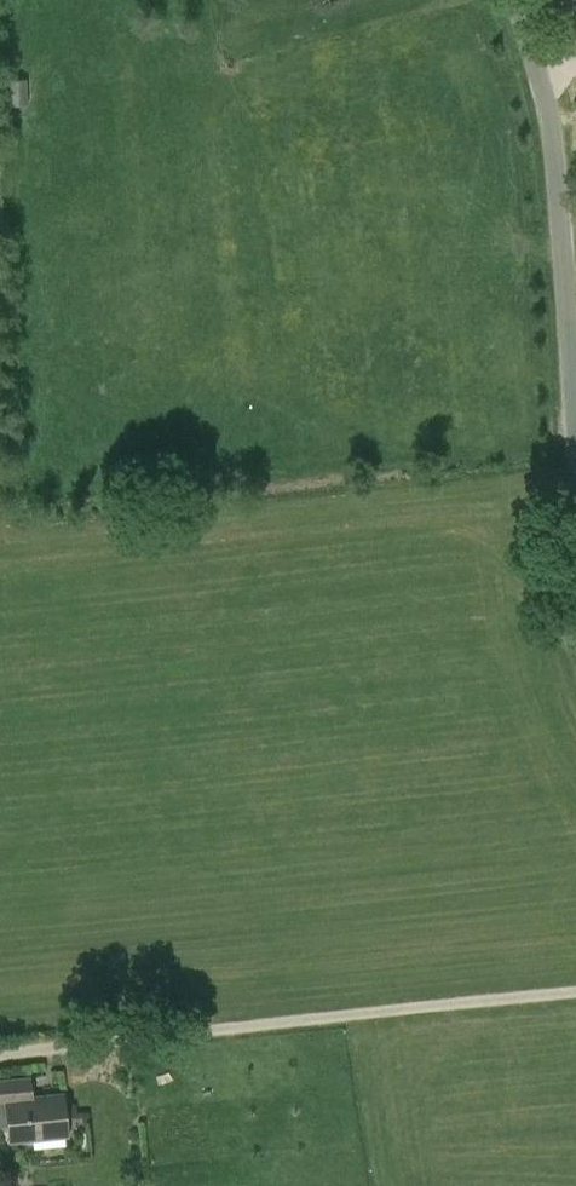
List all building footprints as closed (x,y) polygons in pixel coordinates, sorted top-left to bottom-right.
[(2,1081),(0,1082),(0,1127),(8,1126),(9,1142),(67,1136),(63,1095),(29,1098),(28,1079),(2,1081)]
